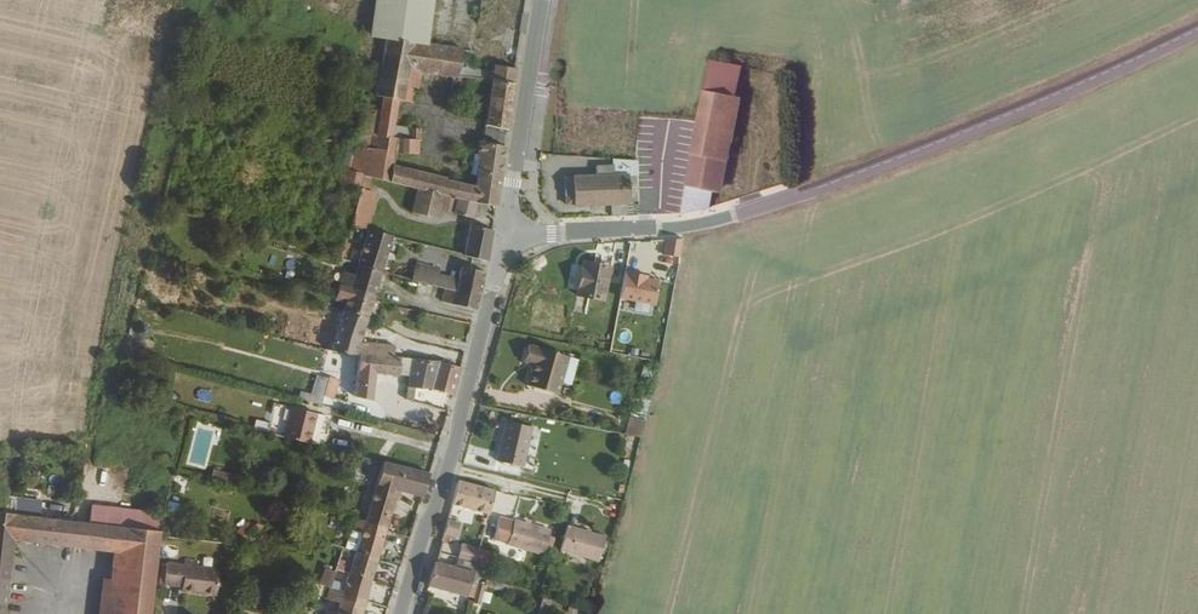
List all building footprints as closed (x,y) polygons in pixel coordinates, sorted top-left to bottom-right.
[(380,32),(407,35),(411,0),(372,0),(367,27),(380,32)] [(407,35),(421,38),(427,0),(411,0),(407,35)] [(357,129),(341,131),(340,138),(357,138),(356,144),(340,140),(336,159),(341,160),(337,178),(353,181),(353,179),(357,165),(361,166),(413,180),(438,187),(451,190),(455,191),(459,176),(434,168),(392,156),(394,144),(416,144),(416,131),(418,131),(417,120),(406,120),(406,131),(389,130),(395,94),(409,96),(413,69),(404,68),(405,64),(456,70),(457,60),(458,42),(421,38),(407,35),(380,32),(375,59),(371,90),(379,91),(377,104),(362,102),(357,129)] [(703,89),(741,96),(747,66),(709,59),(703,89)] [(468,62),(457,60),(456,70),(467,71),(468,62)] [(480,120),(503,123),(513,63),(488,61),(488,63),(481,62),(480,72),(486,73),(480,120)] [(697,121),(692,150),(727,157),(729,158),(741,96),(703,89),(697,121)] [(455,191),(471,196),(491,200),(501,140),(475,136),(472,155),(476,159),(473,180),(459,176),(455,191)] [(692,150),(690,159),(685,187),(710,191),(721,192),(727,157),(692,150)] [(637,157),(611,156),(610,164),(592,164),(592,172),(571,171),(570,177),(564,178),(564,181),(565,200),(577,201),(577,203),(583,203),(619,203),(619,213),(626,213),(627,199),(630,199),(630,194),(636,194),(637,157)] [(353,181),(344,213),(361,218),(370,183),(358,180),(353,179),(353,181)] [(438,187),(413,180),(407,203),(432,209),(434,202),(438,187)] [(451,190),(438,187),(434,202),(447,205),(451,190)] [(685,187),(681,210),(698,207),(709,206),(710,191),(685,187)] [(451,190),(447,205),(467,210),(471,196),(455,191),(451,190)] [(362,218),(352,254),(375,260),(384,224),(362,218)] [(466,218),(461,244),(483,250),(487,222),(466,218)] [(402,221),(400,228),(426,235),(427,228),(402,221)] [(678,256),(680,239),(661,237),(659,254),(678,256)] [(345,251),(335,249),(333,255),(343,258),(345,251)] [(338,263),(335,275),(346,278),(368,285),(375,260),(352,254),(349,266),(338,263)] [(408,258),(405,268),(407,268),(424,273),(426,263),(408,258)] [(451,271),(449,280),(448,283),(472,290),(479,265),(454,258),(451,271)] [(578,262),(572,294),(603,298),(609,267),(578,262)] [(430,266),(429,274),(449,280),(451,271),(430,266)] [(429,274),(424,273),(407,268),(406,278),(411,279),(410,284),(428,291),(469,303),(472,290),(448,283),(449,280),(429,274)] [(651,307),(659,280),(621,269),(613,296),(651,307)] [(346,278),(340,303),(361,310),(368,285),(346,278)] [(340,303),(328,343),(336,345),(349,349),(388,351),(389,339),(366,337),(366,339),(354,338),(361,310),(340,303)] [(524,337),(519,355),(528,358),(522,380),(552,388),(563,346),(524,337)] [(388,351),(349,349),(346,366),(348,367),(348,369),(351,372),(354,372),(357,371),(359,368),(393,371),(394,351),(388,351)] [(422,353),(403,352),(402,392),(409,394),(410,382),(429,381),(448,387),(449,380),(455,359),(422,353)] [(289,377),(292,366),(273,362),(271,372),(289,377)] [(322,372),(309,369),(305,388),(327,393),(332,375),(322,372)] [(303,437),(310,406),(285,401),(278,432),(303,437)] [(504,414),(494,454),(520,460),(530,420),(504,414)] [(631,418),(628,432),(639,434),(643,421),(631,418)] [(380,455),(362,515),(384,522),(390,523),(391,519),(386,518),(397,481),(420,486),(426,465),(380,455)] [(215,468),(212,476),(233,483),(236,475),(215,468)] [(456,473),(450,495),(488,505),(494,483),(456,473)] [(173,489),(186,490),(187,476),(174,475),(173,489)] [(11,503),(0,502),(0,516),(9,517),(11,503)] [(34,520),(36,506),(11,503),(9,517),(34,520)] [(156,534),(158,516),(85,508),(83,526),(156,534)] [(446,509),(440,534),(447,536),(448,532),(453,533),(458,513),(446,509)] [(461,509),(458,521),(471,524),(473,512),(461,509)] [(505,538),(504,539),(540,549),(546,525),(512,515),(511,517),(497,512),(490,534),(505,538)] [(362,515),(352,513),(348,524),(357,528),(353,544),(347,564),(371,570),(384,522),(362,515)] [(159,535),(156,534),(34,520),(9,517),(0,516),(0,613),(4,613),(11,545),(115,556),(108,613),(149,613),(159,535)] [(565,522),(558,545),(595,556),(603,532),(565,522)] [(465,541),(462,551),(474,555),(477,544),(465,541)] [(434,554),(428,577),(465,587),(468,577),(475,579),(476,576),(481,557),(474,555),(462,551),(456,550),(453,559),(434,554)] [(166,564),(164,585),(182,587),(182,591),(215,595),(218,569),(196,567),(197,561),(185,559),(184,566),(166,564)] [(347,564),(343,581),(342,584),(351,586),(366,590),(371,570),(347,564)] [(471,595),(481,597),(486,579),(476,576),(475,579),(471,595)] [(331,589),(340,592),(340,589),(342,584),(343,581),(339,579),(334,578),(331,589)] [(342,584),(340,589),(343,590),(349,592),(351,586),(342,584)] [(334,613),(359,613),(366,590),(351,586),(349,592),(343,590),(341,592),(340,592),(334,613)]
